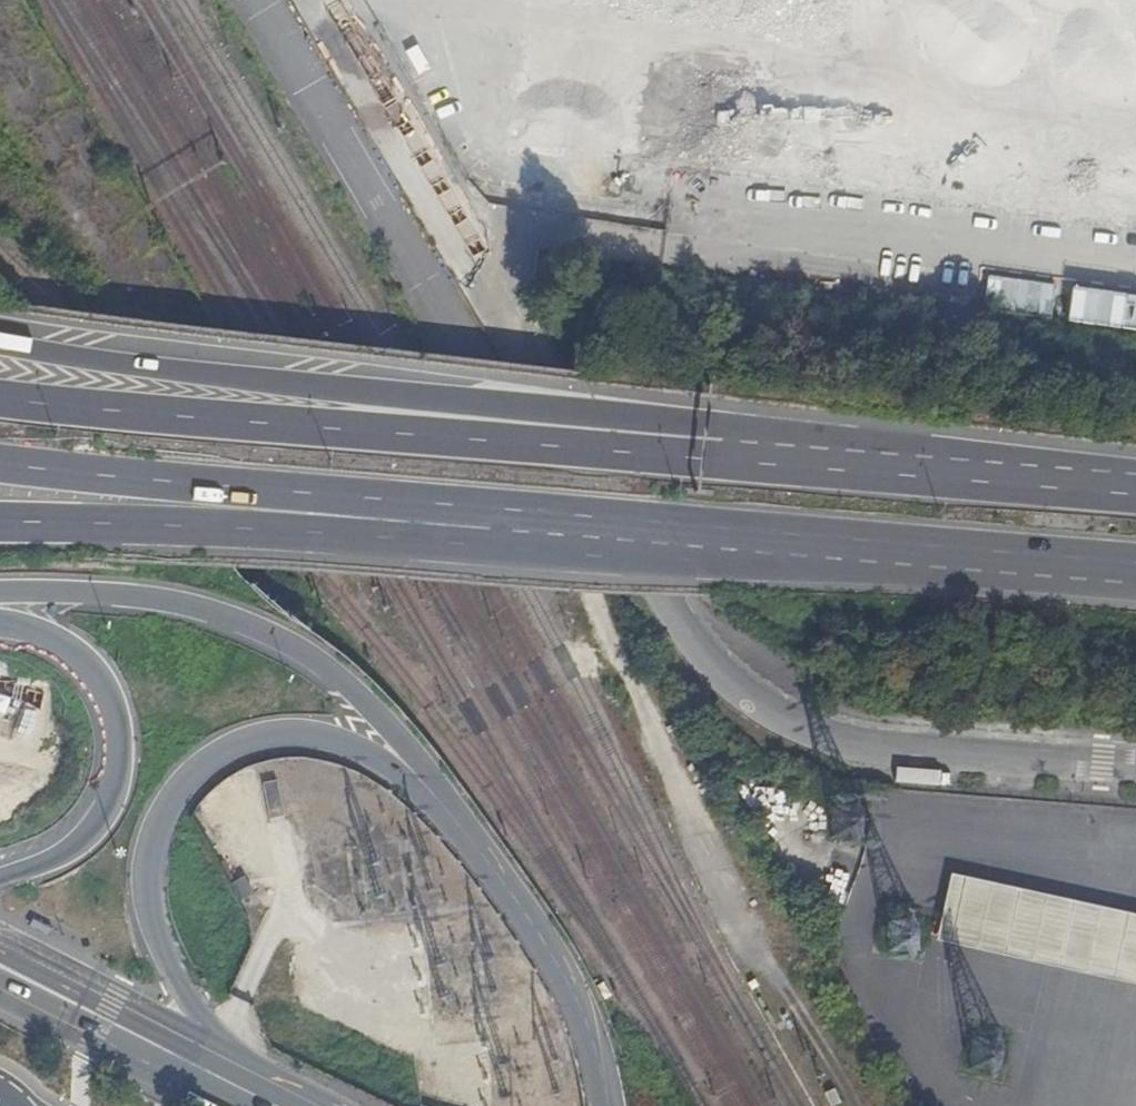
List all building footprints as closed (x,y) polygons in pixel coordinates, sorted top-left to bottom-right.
[(1135,235),(1135,0),(511,0),(494,151),(595,162),(592,184),(657,191),(658,181),(1135,235)] [(253,787),(262,822),(277,819),(268,784),(253,787)] [(241,904),(258,895),(247,874),(230,883),(241,904)] [(950,875),(935,941),(1135,986),(1135,916),(950,875)]
